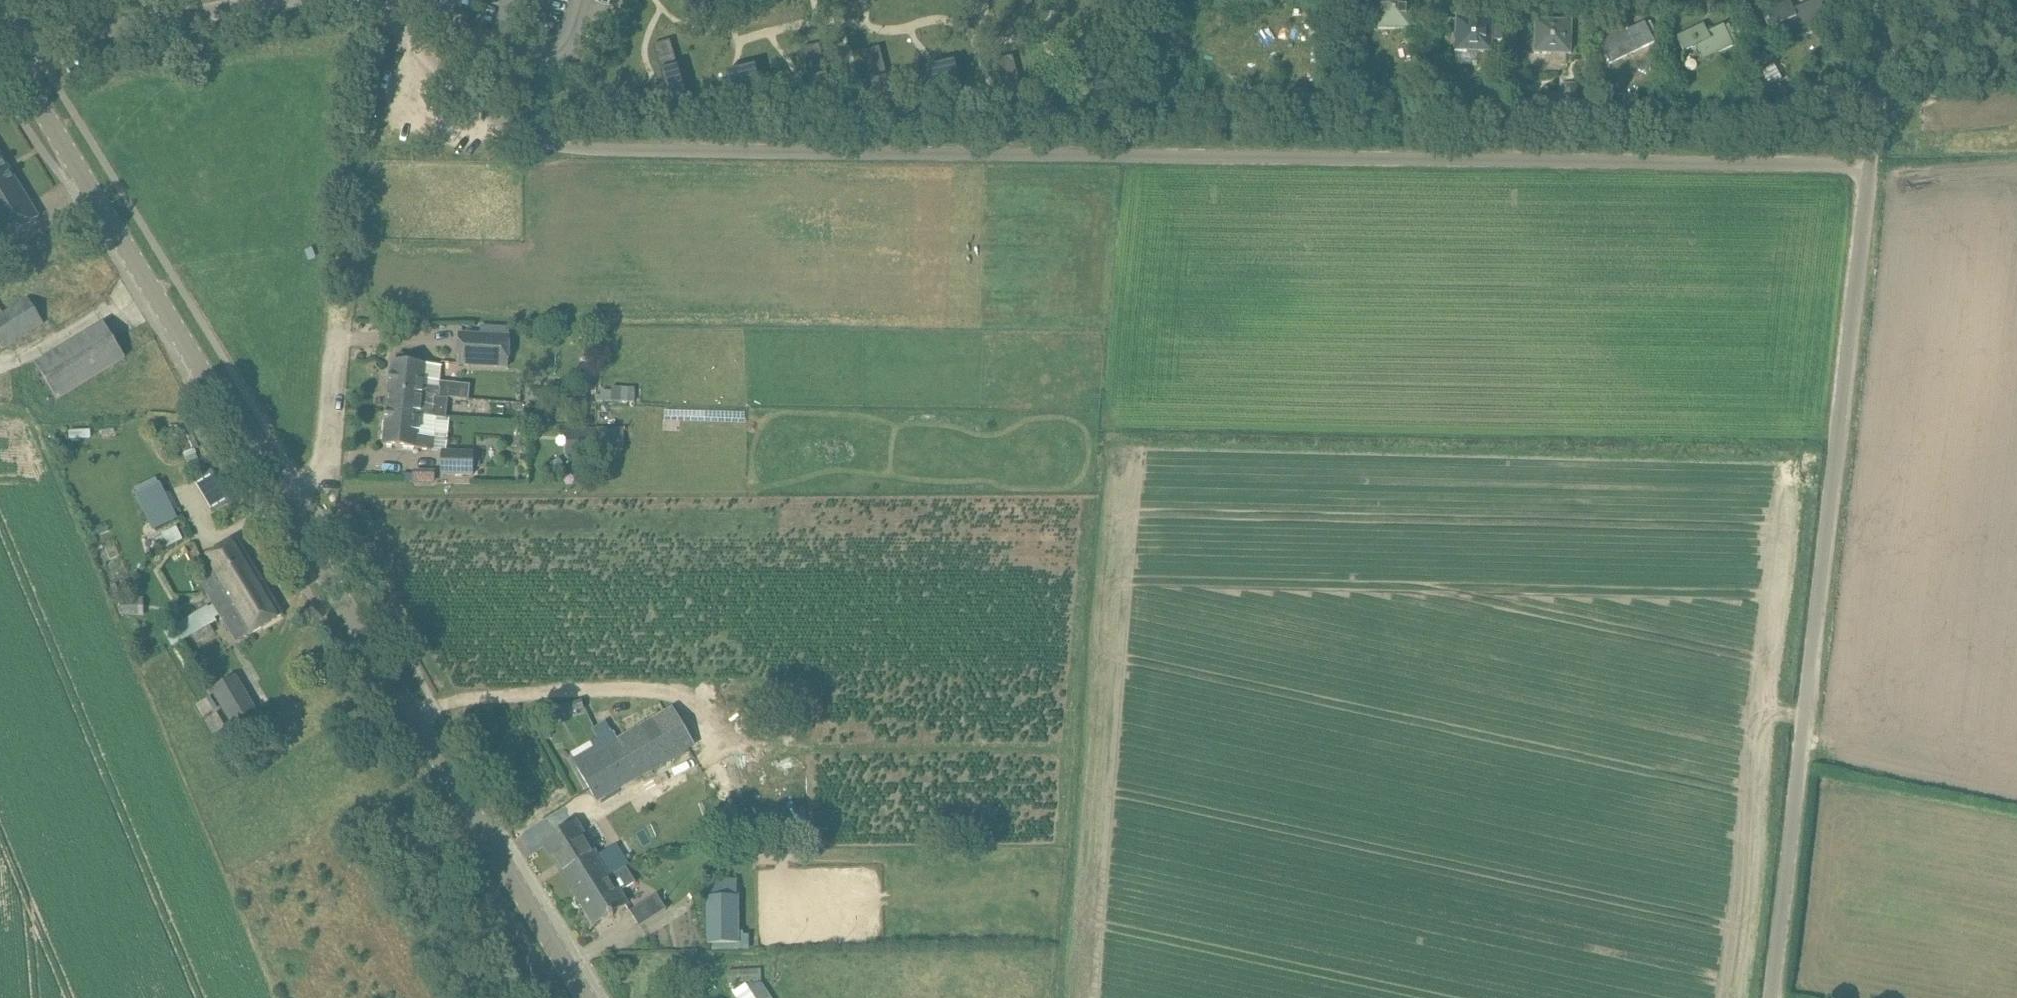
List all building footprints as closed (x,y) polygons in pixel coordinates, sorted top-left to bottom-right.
[(712,0),(685,0),(685,17),(711,18),(712,0)] [(1377,29),(1411,30),(1412,0),(1377,0),(1377,29)] [(1818,23),(1828,20),(1820,0),(1811,4),(1810,3),(1794,10),(1791,1),(1763,12),(1769,28),(1782,23),(1787,36),(1818,23)] [(1456,34),(1455,52),(1467,52),(1478,52),(1492,53),(1493,19),(1456,18),(1456,34)] [(1535,20),(1535,54),(1547,54),(1572,55),(1572,21),(1535,20)] [(1624,22),(1597,35),(1604,51),(1610,63),(1623,57),(1654,43),(1644,23),(1628,30),(1624,22)] [(1734,45),(1733,43),(1724,25),(1708,33),(1704,25),(1677,37),(1684,53),(1697,47),(1703,60),(1734,45)] [(670,41),(653,45),(669,99),(686,94),(670,41)] [(820,44),(803,48),(813,94),(831,91),(820,44)] [(880,47),(862,52),(874,98),(892,93),(880,47)] [(1013,56),(996,60),(1008,106),(1025,101),(1013,56)] [(955,62),(937,66),(939,73),(942,83),(947,106),(965,102),(955,62)] [(1077,65),(1069,67),(1071,79),(1079,77),(1077,65)] [(756,66),(738,70),(742,87),(748,110),(765,106),(756,66)] [(1525,67),(1514,68),(1515,80),(1522,79),(1522,85),(1526,84),(1525,67)] [(1578,85),(1564,86),(1565,102),(1579,101),(1578,85)] [(1495,89),(1495,103),(1507,103),(1507,89),(1495,89)] [(39,218),(0,154),(0,242),(39,218)] [(2,350),(43,324),(44,324),(29,299),(27,300),(4,314),(0,307),(0,346),(2,350)] [(59,399),(108,368),(125,358),(104,324),(38,365),(59,399)] [(460,334),(458,364),(508,367),(510,328),(481,326),(481,335),(460,334)] [(387,412),(384,445),(433,450),(437,417),(447,419),(449,399),(439,398),(440,382),(442,366),(421,364),(422,358),(398,355),(397,362),(392,361),(387,412)] [(601,396),(596,396),(596,401),(622,402),(622,387),(612,387),(612,391),(601,391),(601,396)] [(567,456),(595,457),(595,429),(567,429),(567,456)] [(441,474),(473,476),(474,468),(480,468),(481,452),(442,450),(441,474)] [(216,469),(196,478),(212,512),(232,503),(216,469)] [(162,480),(137,493),(154,528),(179,515),(162,480)] [(208,596),(214,605),(210,607),(171,629),(179,643),(218,621),(216,618),(220,616),(266,587),(237,539),(203,560),(220,589),(208,596)] [(237,643),(266,625),(283,615),(266,587),(220,616),(237,643)] [(233,725),(256,710),(235,676),(212,691),(233,725)] [(204,718),(219,709),(212,697),(197,706),(204,718)] [(582,701),(545,711),(547,719),(584,709),(582,701)] [(598,803),(691,747),(669,710),(576,766),(598,803)] [(221,734),(228,730),(224,724),(218,713),(211,718),(217,728),(221,734)] [(578,822),(561,832),(544,843),(581,902),(630,873),(626,867),(623,869),(612,876),(598,855),(578,822)] [(635,882),(630,873),(581,902),(595,924),(609,916),(610,917),(628,906),(619,892),(635,882)] [(711,944),(741,944),(741,884),(711,884),(711,944)] [(640,927),(666,910),(657,895),(631,912),(640,927)] [(762,969),(729,971),(729,984),(763,982),(762,969)] [(746,985),(732,994),(735,997),(755,997),(746,985)]
